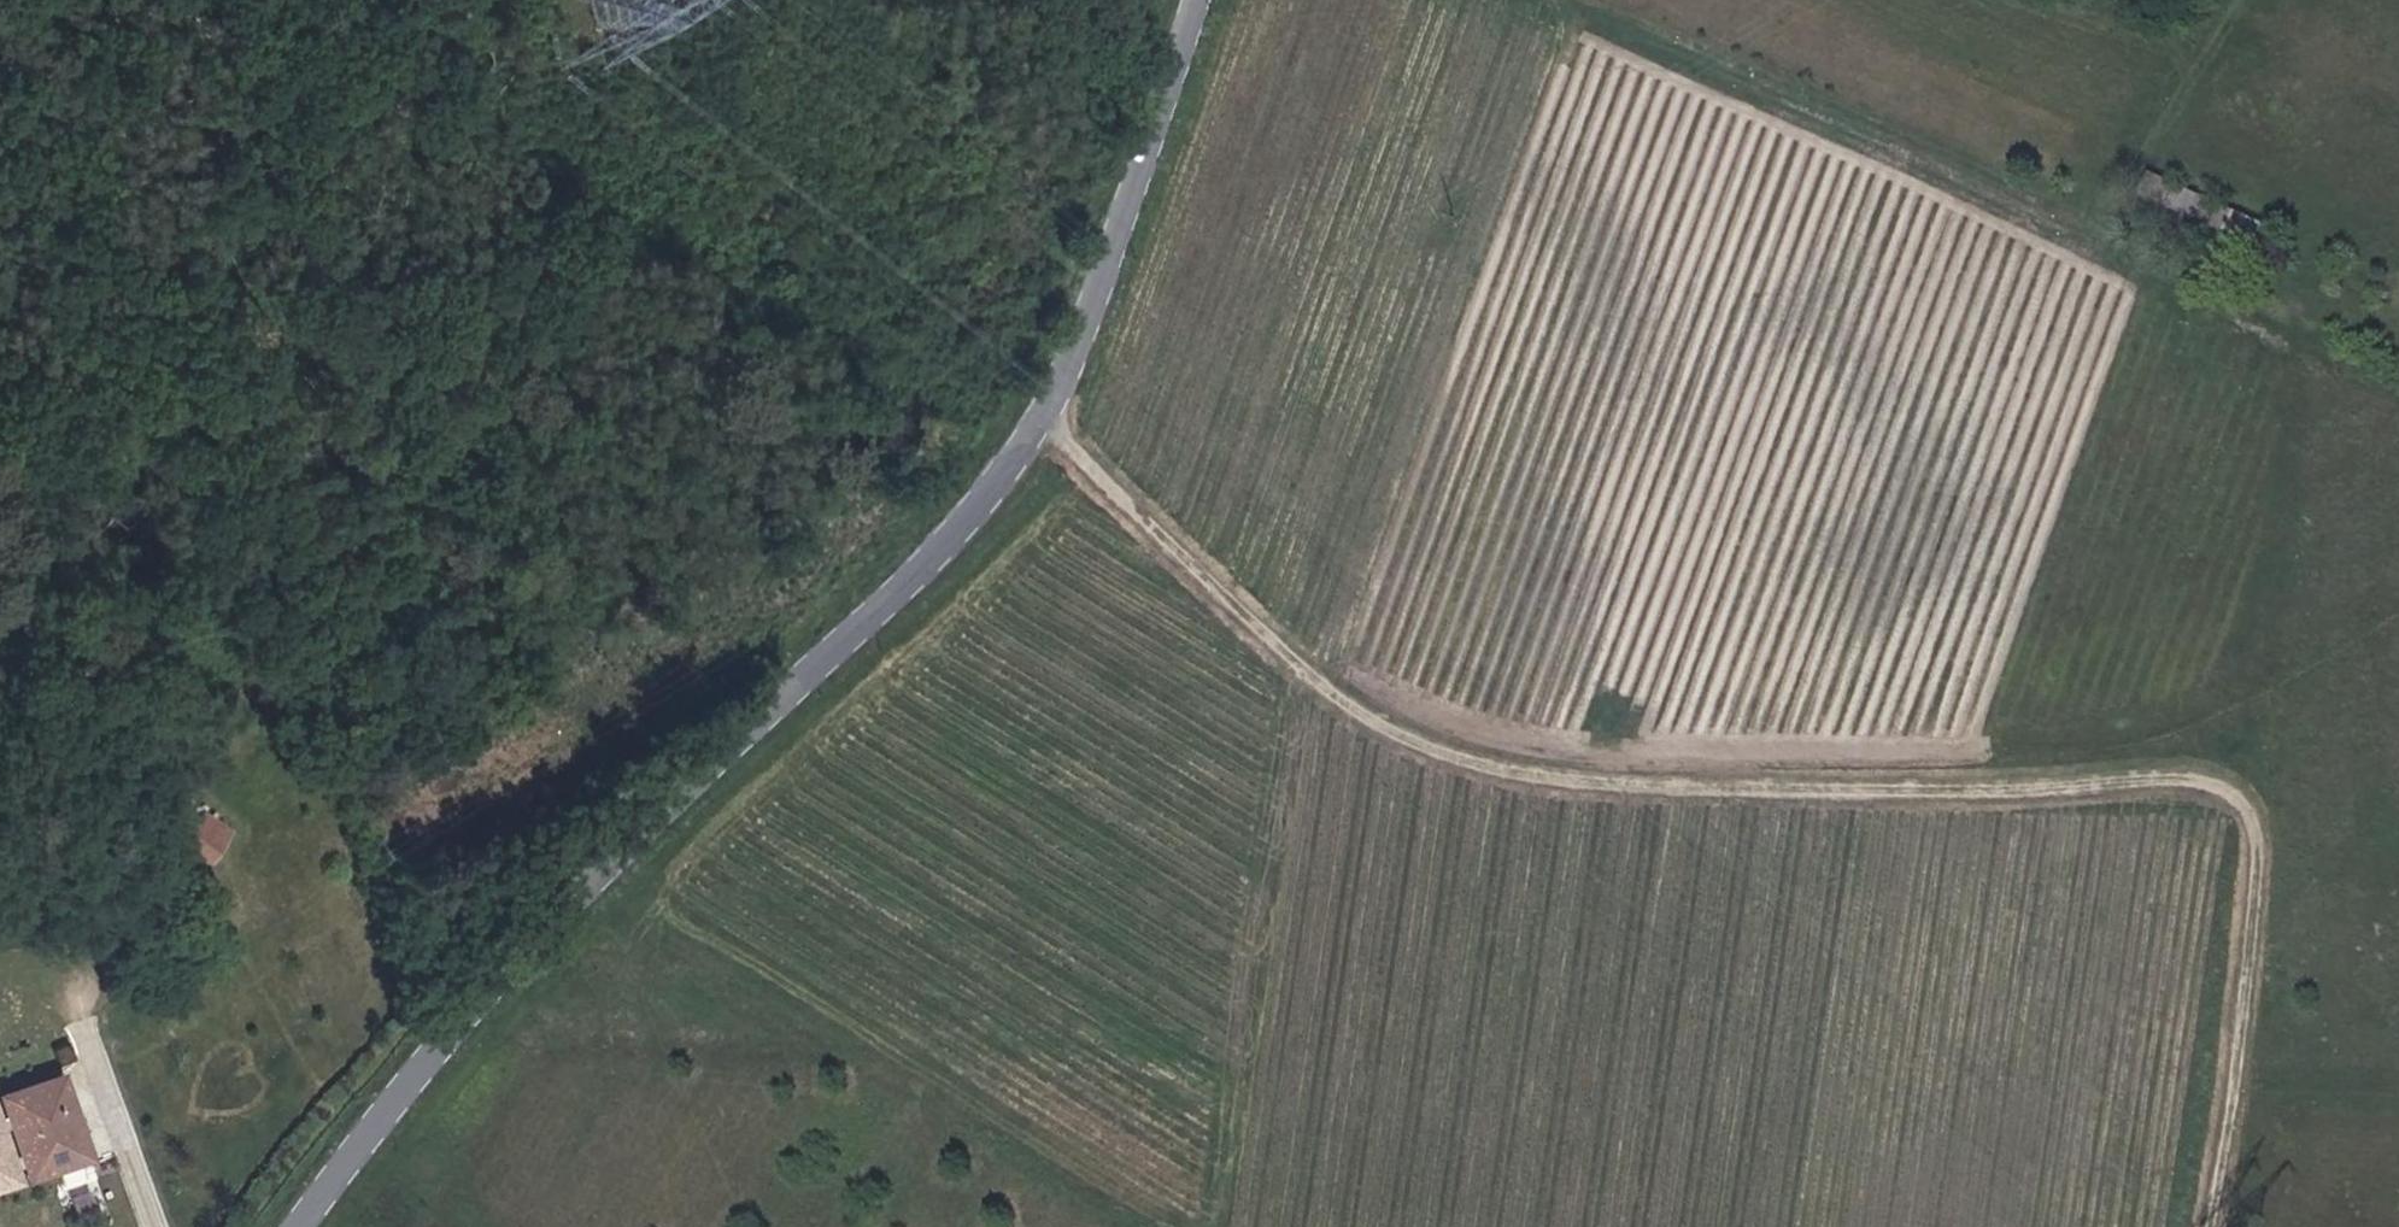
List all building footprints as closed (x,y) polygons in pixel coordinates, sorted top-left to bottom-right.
[(175,851),(206,870),(235,823),(204,804),(175,851)] [(63,1079),(6,1101),(13,1122),(2,1126),(5,1135),(17,1130),(26,1158),(15,1162),(18,1172),(30,1168),(34,1179),(92,1159),(63,1079)] [(0,1122),(0,1182),(20,1175),(18,1172),(15,1162),(5,1135),(2,1126),(0,1122)]
